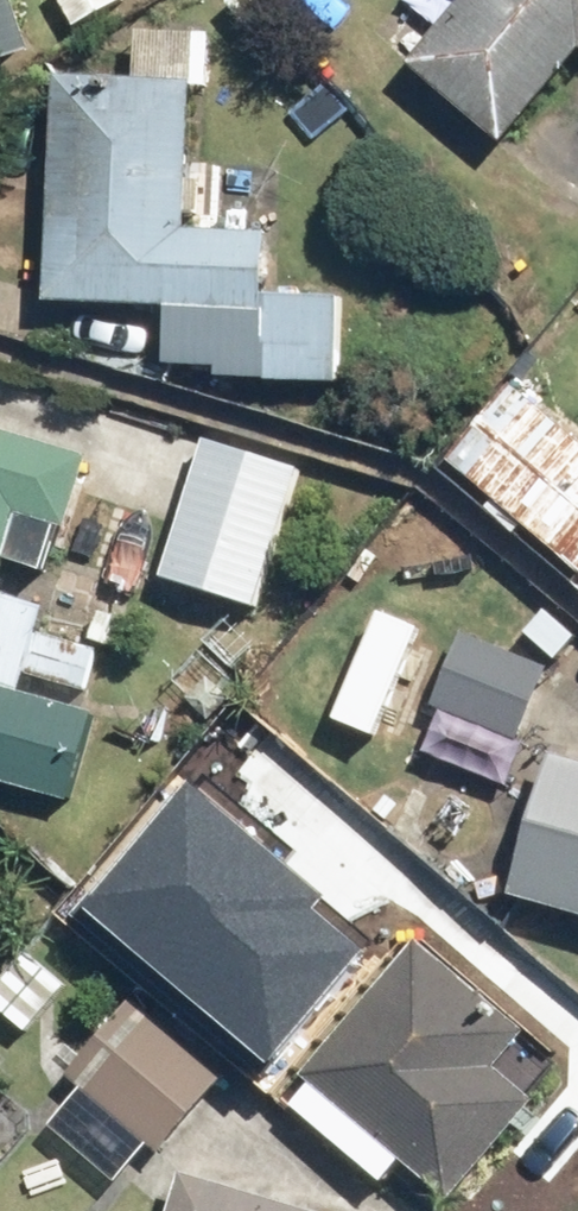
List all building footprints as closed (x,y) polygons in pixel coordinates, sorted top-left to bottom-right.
[(24,56),(4,0),(0,0),(0,64),(24,56)] [(478,131),(577,23),(577,0),(399,0),(369,32),(478,131)] [(192,96),(57,90),(49,295),(171,300),(167,367),(332,375),(336,296),(259,291),(262,237),(186,231),(192,96)] [(459,455),(576,550),(577,547),(577,459),(504,399),(459,455)] [(0,451),(0,518),(1,513),(83,535),(97,483),(14,460),(16,455),(0,451)] [(246,600),(282,474),(210,454),(174,579),(246,600)] [(460,642),(437,702),(514,731),(537,671),(460,642)] [(58,799),(81,733),(0,705),(0,779),(58,799)] [(555,773),(520,906),(577,921),(577,780),(555,773)] [(201,789),(100,904),(285,1065),(386,951),(201,789)] [(537,1073),(410,969),(310,1089),(437,1193),(537,1073)] [(126,1009),(71,1072),(155,1146),(211,1083),(126,1009)] [(186,1210),(248,1210),(191,1194),(186,1210)]
